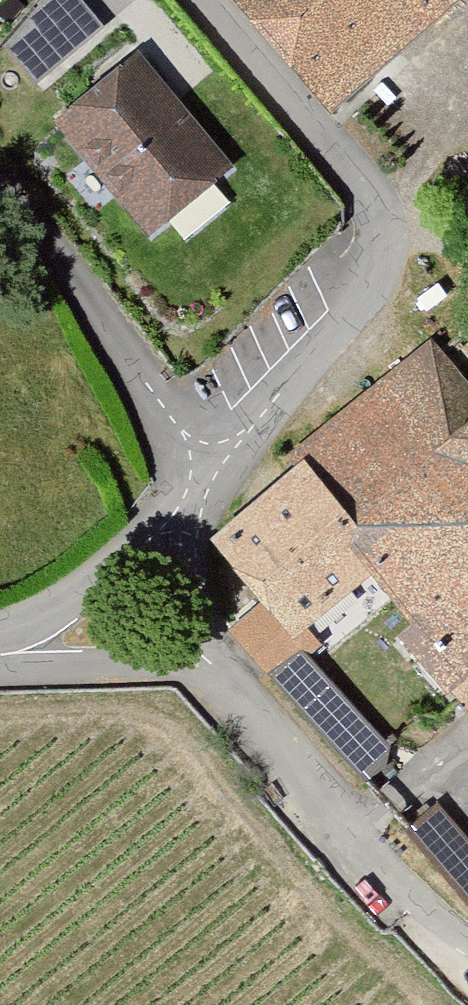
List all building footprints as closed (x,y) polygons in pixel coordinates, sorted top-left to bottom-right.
[(45,78),(100,20),(79,0),(52,0),(9,45),(45,78)] [(307,109),(431,0),(211,0),(307,109)] [(151,68),(68,133),(165,255),(248,190),(151,68)] [(433,400),(394,351),(264,455),(288,485),(200,556),(266,637),(332,584),(424,698),(467,663),(467,372),(433,400)] [(313,747),(351,712),(279,634),(266,646),(241,619),(216,641),(313,747)] [(384,834),(464,925),(467,922),(467,857),(420,803),(384,834)]
